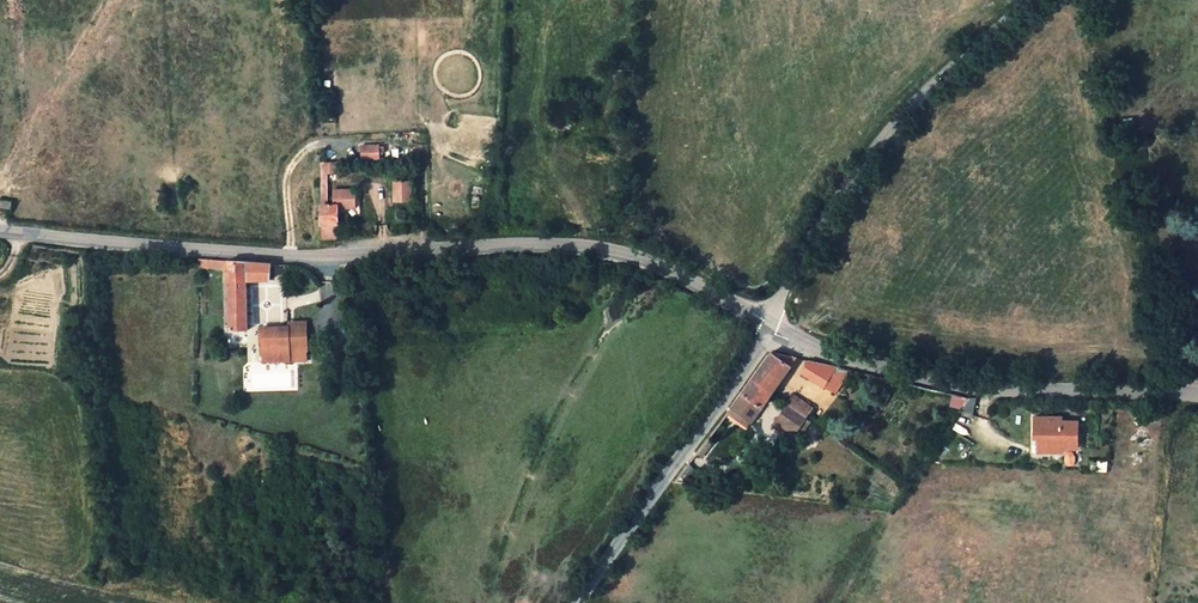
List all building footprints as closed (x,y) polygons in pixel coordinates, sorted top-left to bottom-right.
[(379,144),(361,144),(361,159),(380,159),(379,144)] [(335,171),(335,165),(320,166),(321,241),(337,241),(335,209),(358,208),(358,185),(334,187),(335,207),(330,207),(329,171),(335,171)] [(397,203),(411,202),(410,181),(395,182),(397,203)] [(0,201),(0,209),(10,210),(11,203),(0,201)] [(563,231),(571,228),(568,221),(560,223),(563,231)] [(271,281),(272,264),(228,261),(229,331),(248,331),(248,281),(271,281)] [(793,295),(790,302),(796,305),(800,298),(793,295)] [(289,321),(289,328),(290,352),(309,352),(309,320),(289,321)] [(289,328),(261,327),(261,360),(309,361),(309,352),(290,352),(289,328)] [(751,381),(770,395),(799,360),(776,354),(771,354),(751,381)] [(823,388),(836,369),(818,364),(808,362),(800,374),(823,389),(823,388)] [(836,369),(823,388),(832,394),(847,371),(836,369)] [(742,394),(760,409),(770,395),(751,381),(742,394)] [(742,394),(733,407),(749,420),(760,409),(742,394)] [(791,398),(785,405),(803,418),(808,411),(791,398)] [(969,398),(958,414),(971,419),(977,405),(973,403),(976,399),(969,398)] [(785,405),(775,420),(792,433),(794,432),(801,421),(803,418),(785,405)] [(745,425),(749,420),(733,407),(728,413),(745,425)] [(1043,421),(1033,421),(1032,439),(1037,440),(1037,455),(1056,456),(1056,450),(1075,451),(1076,425),(1066,424),(1066,418),(1043,418),(1043,421)] [(792,433),(775,420),(770,426),(788,439),(792,433)] [(801,421),(794,432),(799,436),(807,424),(801,421)] [(705,444),(697,455),(702,459),(710,448),(705,444)] [(674,486),(689,488),(695,472),(687,469),(674,486)]
